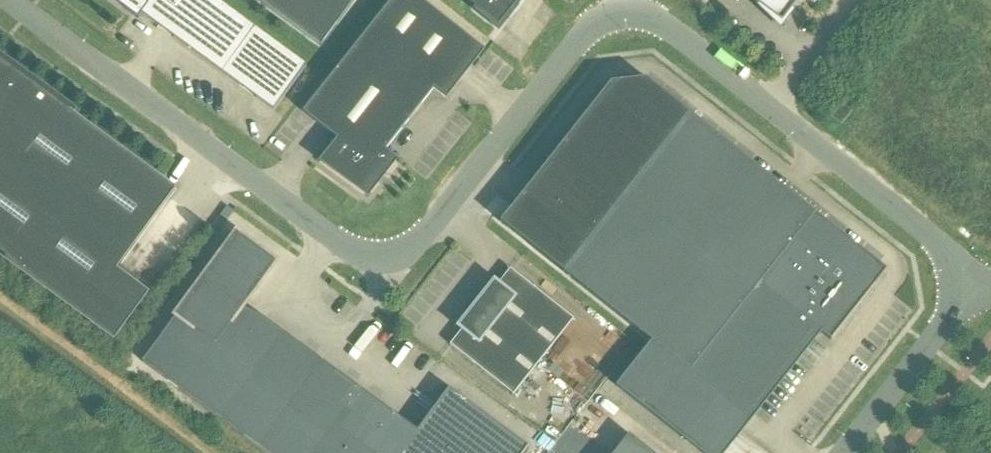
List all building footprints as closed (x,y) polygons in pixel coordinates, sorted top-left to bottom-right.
[(139,19),(142,14),(223,73),(274,110),(307,66),(256,28),(218,0),(113,0),(139,19)] [(355,0),(256,0),(320,47),(355,0)] [(303,112),(337,139),(322,158),(358,184),(359,182),(367,188),(380,172),(383,175),(398,157),(397,156),(396,157),(386,149),(434,88),(445,97),(484,48),(422,0),(392,0),(303,112)] [(490,19),(499,27),(520,0),(466,0),(490,19)] [(782,23),(799,0),(752,0),(782,23)] [(114,341),(151,291),(119,268),(177,189),(0,59),(0,257),(114,341)] [(612,82),(502,222),(652,341),(617,385),(686,440),(711,407),(742,432),(809,348),(817,338),(822,332),(831,340),(887,269),(647,78),(612,82)] [(245,304),(276,262),(237,232),(175,315),(176,316),(142,362),(267,452),(523,452),(528,446),(449,388),(417,431),(245,304)] [(574,319),(510,268),(498,284),(495,281),(459,326),(462,329),(450,344),(514,394),(574,319)] [(552,402),(564,392),(544,370),(522,391),(545,416),(556,406),(552,402)] [(609,452),(654,452),(626,431),(609,452)] [(735,433),(719,447),(725,452),(754,452),(735,433)]
